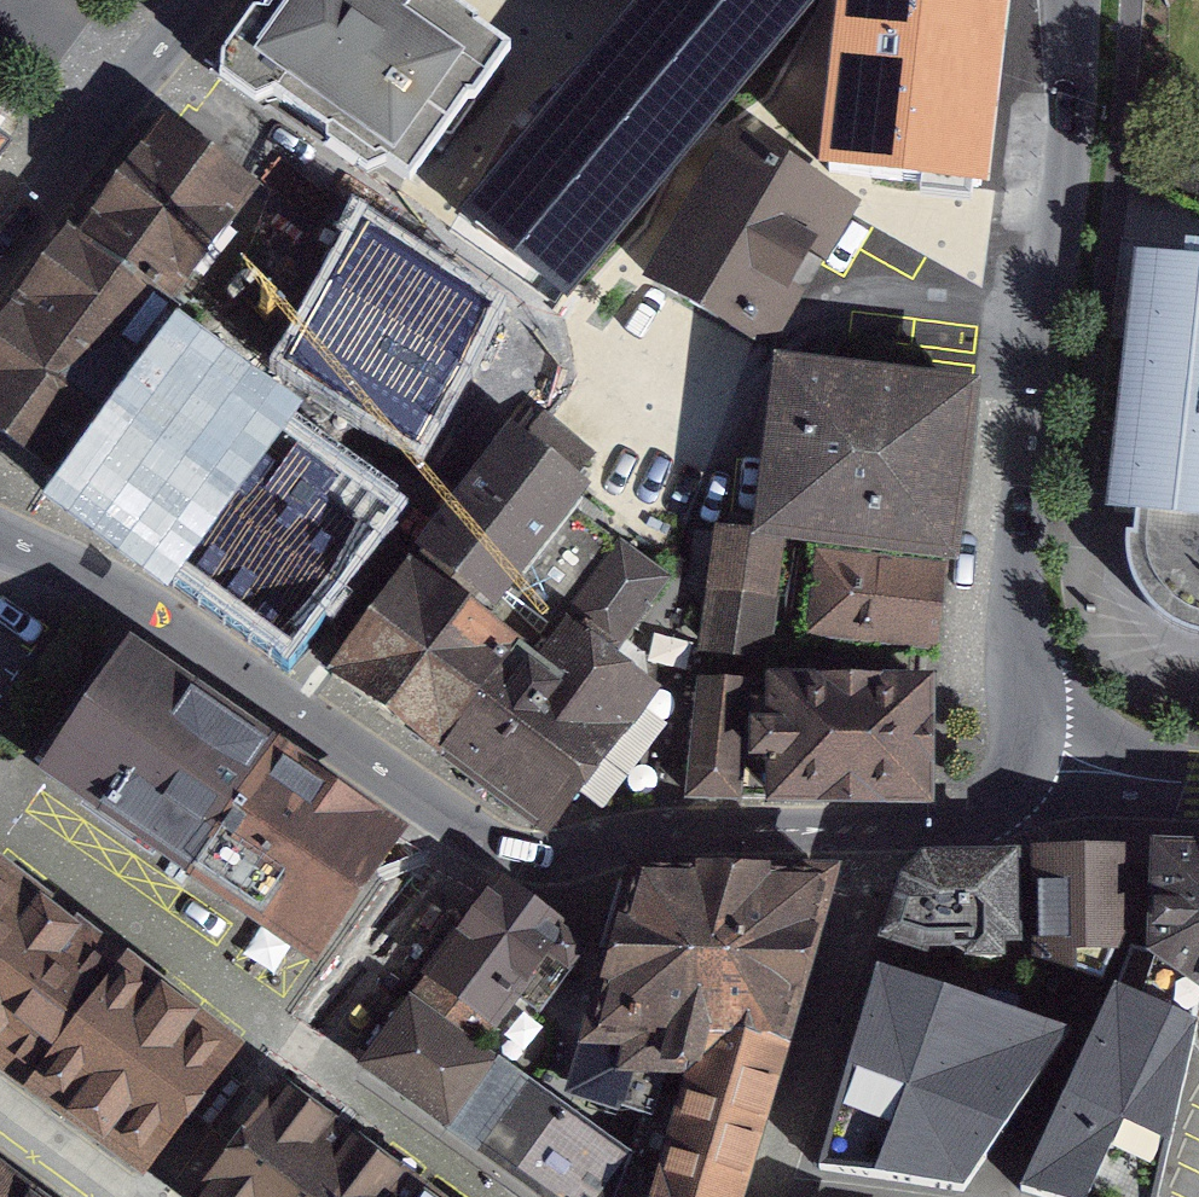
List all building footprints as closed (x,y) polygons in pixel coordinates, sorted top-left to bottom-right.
[(405,185),(504,43),(441,0),(275,0),(230,64),(405,185)] [(470,207),(570,288),(806,0),(639,0),(470,207)] [(826,157),(984,174),(1003,0),(844,0),(826,157)] [(162,126),(0,345),(0,426),(89,489),(168,385),(153,376),(139,364),(183,310),(168,300),(250,190),(162,126)] [(757,338),(836,203),(737,145),(658,280),(757,338)] [(488,302),(366,229),(290,355),(413,428),(488,302)] [(1137,262),(1109,504),(1149,508),(1146,542),(1158,580),(1181,608),(1198,617),(1198,269),(1137,262)] [(772,530),(952,551),(971,394),(790,373),(772,530)] [(267,460),(168,385),(89,489),(189,564),(267,460)] [(438,549),(502,595),(579,491),(515,445),(438,549)] [(367,534),(267,460),(189,564),(289,638),(367,534)] [(806,634),(939,648),(946,568),(814,554),(806,634)] [(418,558),(340,666),(458,749),(547,645),(418,558)] [(547,645),(458,749),(544,821),(647,701),(561,628),(547,645)] [(48,791),(200,892),(287,763),(135,661),(48,791)] [(779,683),(779,795),(928,795),(928,682),(779,683)] [(400,837),(287,763),(200,892),(305,961),(400,837)] [(1125,839),(1036,840),(1030,965),(1100,978),(1125,839)] [(911,881),(894,942),(1010,956),(1016,842),(971,844),(945,855),(911,881)] [(1198,983),(1198,857),(1165,856),(1160,982),(1198,983)] [(716,1023),(787,1031),(835,874),(663,876),(625,1009),(716,1023)] [(463,936),(428,990),(512,1045),(582,930),(507,883),(463,936)] [(144,1163),(220,1058),(99,971),(0,899),(0,1059),(23,1076),(84,1119),(144,1163)] [(884,982),(826,1160),(961,1182),(1021,1093),(1059,1037),(884,982)] [(1028,1194),(1039,1196),(1089,1196),(1120,1122),(1174,1151),(1197,1051),(1198,1041),(1198,1024),(1117,989),(1074,1086),(1028,1194)] [(539,1169),(593,1106),(512,1045),(428,990),(393,1057),(539,1169)] [(716,1023),(625,1009),(615,1054),(695,1086),(716,1023)] [(539,1169),(573,1196),(734,1196),(787,1031),(716,1023),(695,1086),(670,1162),(593,1106),(539,1169)] [(385,1159),(283,1086),(203,1196),(357,1196),(385,1159)] [(385,1159),(357,1196),(439,1196),(385,1159)] [(0,1180),(0,1196),(4,1196),(11,1188),(0,1180)] [(11,1188),(4,1196),(22,1196),(11,1188)]
